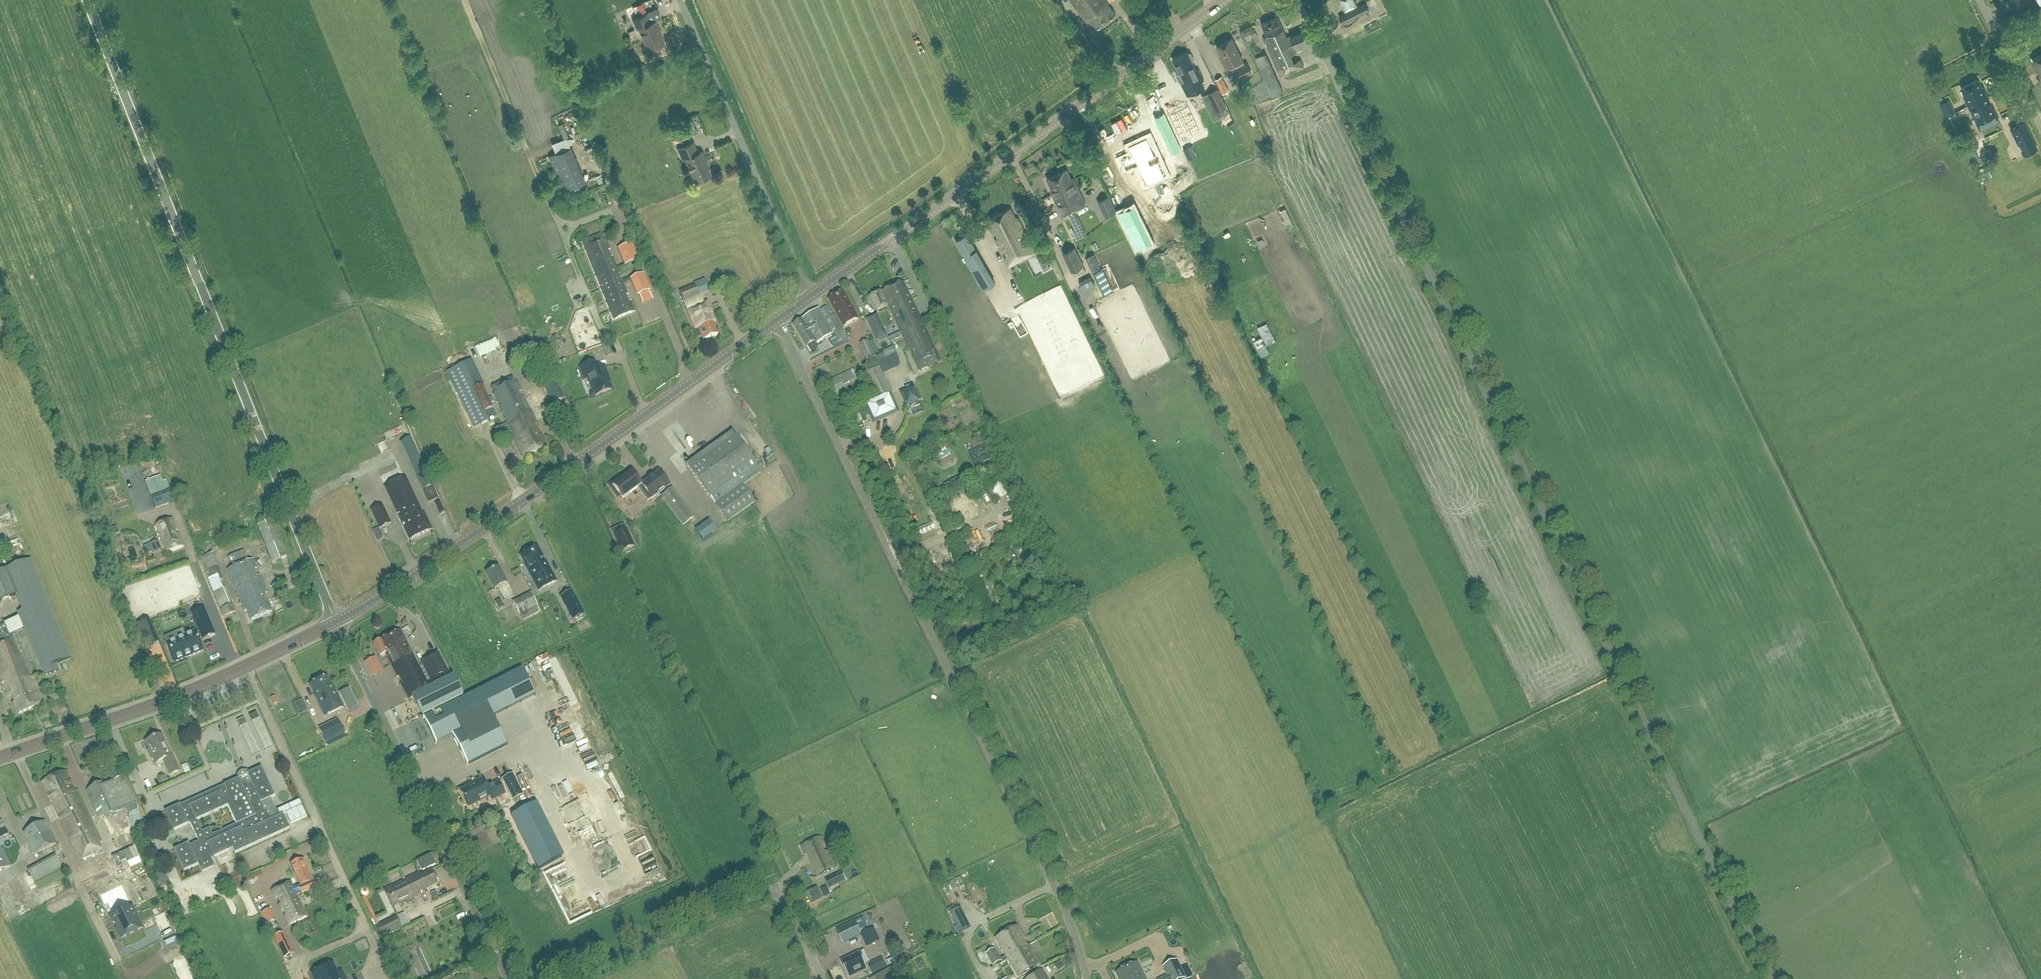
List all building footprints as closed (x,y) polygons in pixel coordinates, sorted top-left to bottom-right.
[(1083,15),(1082,15),(1092,29),(1096,27),(1115,13),(1107,2),(1110,0),(1071,0),(1083,15)] [(1341,10),(1354,5),(1351,0),(1336,0),(1341,10)] [(1368,11),(1364,3),(1339,15),(1343,23),(1368,11)] [(651,21),(647,12),(632,18),(637,28),(639,27),(648,49),(664,42),(658,29),(659,29),(655,19),(651,21)] [(1287,37),(1277,15),(1261,23),(1267,35),(1266,35),(1263,37),(1281,76),(1303,65),(1300,58),(1294,61),(1290,53),(1310,44),(1303,29),(1287,37)] [(1247,40),(1258,36),(1254,27),(1244,31),(1247,40)] [(1244,63),(1242,59),(1243,59),(1231,37),(1216,45),(1220,52),(1219,53),(1226,67),(1232,65),(1233,68),(1231,69),(1237,79),(1251,72),(1246,62),(1244,63)] [(1187,50),(1172,58),(1179,73),(1177,74),(1187,95),(1204,86),(1201,80),(1204,79),(1198,68),(1196,69),(1192,60),(1193,58),(1190,52),(1187,52),(1187,50)] [(1266,52),(1254,57),(1272,96),(1283,91),(1266,52)] [(2032,59),(2040,77),(2040,55),(2032,59)] [(1222,93),(1229,89),(1221,75),(1215,79),(1222,93)] [(1977,79),(1962,86),(1965,94),(1964,95),(1969,105),(1987,96),(1983,88),(1982,89),(1977,79)] [(1225,104),(1217,88),(1210,92),(1207,93),(1216,111),(1226,106),(1225,104)] [(1987,96),(1969,105),(1980,128),(1998,119),(1994,110),(1992,110),(1990,106),(1991,105),(1987,96)] [(1200,130),(1187,103),(1167,113),(1180,139),(1200,130)] [(1944,109),(1947,115),(1953,112),(1951,106),(1944,109)] [(1154,117),(1171,152),(1182,147),(1165,112),(1154,117)] [(2018,143),(2031,137),(2023,121),(2010,127),(2018,143)] [(674,141),(688,136),(684,126),(671,132),(674,141)] [(1156,155),(1157,154),(1153,145),(1151,145),(1147,137),(1129,145),(1134,156),(1130,157),(1129,155),(1121,158),(1127,169),(1134,166),(1137,164),(1146,184),(1165,174),(1164,172),(1165,171),(1160,160),(1158,160),(1156,155)] [(1973,140),(1966,143),(1969,149),(1976,146),(1973,140)] [(697,152),(692,141),(678,147),(683,159),(686,158),(695,180),(709,173),(704,161),(705,160),(700,150),(697,152)] [(570,145),(547,154),(562,189),(584,180),(570,145)] [(1057,172),(1074,209),(1086,203),(1073,176),(1071,177),(1066,168),(1057,172)] [(1062,214),(1074,209),(1057,172),(1047,177),(1054,192),(1052,193),(1062,214)] [(1097,200),(1105,216),(1117,210),(1109,194),(1097,200)] [(1132,205),(1119,212),(1136,248),(1150,241),(1132,205)] [(995,238),(1022,225),(1017,216),(1015,217),(1010,207),(986,219),(993,231),(995,230),(998,236),(995,238)] [(1081,223),(1075,226),(1072,228),(1077,237),(1086,233),(1081,223)] [(1022,225),(995,238),(1001,250),(1004,248),(1007,255),(1004,256),(1008,264),(1035,251),(1022,225)] [(976,248),(967,232),(955,239),(964,255),(976,248)] [(583,243),(597,279),(617,271),(612,258),(608,258),(606,253),(609,250),(605,242),(604,242),(601,236),(583,243)] [(1298,242),(1291,244),(1293,251),(1300,249),(1298,242)] [(631,244),(617,249),(624,267),(638,261),(631,244)] [(1071,271),(1084,265),(1075,246),(1062,252),(1071,271)] [(995,281),(976,248),(964,255),(983,289),(995,281)] [(1039,260),(1046,256),(1043,251),(1037,255),(1039,260)] [(1094,253),(1086,257),(1092,270),(1100,266),(1094,253)] [(619,274),(617,271),(597,279),(601,288),(621,280),(620,279),(618,279),(617,276),(619,274)] [(644,274),(630,280),(636,295),(650,290),(644,274)] [(1095,285),(1090,275),(1079,280),(1084,290),(1095,285)] [(627,295),(621,280),(601,288),(614,320),(634,312),(630,302),(626,302),(624,297),(627,295)] [(705,281),(695,286),(699,297),(710,292),(705,281)] [(900,333),(921,323),(903,285),(883,294),(882,292),(869,298),(876,312),(889,306),(892,312),(891,312),(900,333)] [(683,303),(699,297),(695,286),(678,292),(683,303)] [(844,328),(858,320),(843,293),(829,301),(844,328)] [(717,335),(711,321),(714,320),(706,301),(686,310),(695,331),(698,330),(703,341),(717,335)] [(824,322),(818,311),(794,326),(806,348),(816,342),(817,344),(832,335),(836,343),(845,338),(833,316),(824,322)] [(877,315),(866,321),(876,343),(888,337),(877,315)] [(921,323),(900,333),(918,372),(939,363),(921,323)] [(507,341),(517,339),(514,329),(504,332),(507,341)] [(592,330),(581,335),(587,349),(599,344),(592,330)] [(487,340),(490,347),(497,345),(494,337),(487,340)] [(561,337),(559,345),(575,350),(578,342),(561,337)] [(873,353),(868,341),(860,345),(868,362),(875,359),(875,358),(873,353)] [(612,355),(607,344),(601,347),(606,357),(612,355)] [(803,349),(796,350),(799,360),(805,358),(803,349)] [(875,358),(875,359),(878,365),(886,361),(883,355),(875,358)] [(838,360),(827,363),(829,371),(840,368),(838,360)] [(475,371),(471,361),(449,371),(453,381),(475,371)] [(596,369),(593,362),(579,368),(584,380),(588,379),(595,396),(611,390),(606,378),(607,377),(603,367),(596,369)] [(891,394),(878,365),(862,372),(876,401),(891,394)] [(563,367),(557,369),(563,382),(568,380),(563,367)] [(853,370),(838,377),(824,384),(830,396),(844,388),(843,386),(858,379),(853,370)] [(475,371),(453,381),(465,408),(487,398),(475,371)] [(546,391),(558,386),(552,372),(540,377),(546,391)] [(515,383),(512,377),(491,387),(501,408),(500,409),(507,424),(494,430),(498,439),(511,433),(523,458),(547,447),(541,435),(538,436),(535,430),(538,429),(524,399),(521,400),(518,394),(521,393),(517,382),(515,383)] [(909,385),(898,388),(904,408),(915,405),(909,385)] [(863,391),(844,400),(847,407),(866,397),(863,391)] [(889,395),(876,401),(868,405),(875,421),(896,411),(889,395)] [(487,398),(465,408),(474,428),(496,418),(487,398)] [(836,409),(844,405),(841,399),(833,403),(836,409)] [(382,432),(383,442),(390,441),(389,431),(382,432)] [(711,500),(756,467),(755,466),(756,466),(732,433),(686,466),(711,500)] [(422,464),(411,439),(401,444),(422,492),(423,492),(428,503),(438,499),(433,487),(422,464)] [(954,461),(952,456),(940,463),(943,468),(954,461)] [(756,467),(711,500),(727,523),(754,503),(742,487),(760,473),(756,467)] [(642,488),(631,474),(621,481),(620,479),(609,487),(616,497),(618,495),(622,499),(636,489),(646,502),(657,494),(657,495),(669,486),(661,474),(642,488)] [(170,490),(166,481),(162,482),(160,477),(145,483),(155,510),(175,503),(170,490)] [(423,515),(405,478),(385,488),(409,540),(432,530),(424,514),(423,515)] [(682,526),(693,518),(672,488),(660,497),(682,526)] [(444,513),(440,503),(435,506),(439,515),(444,513)] [(391,524),(382,505),(370,511),(379,530),(391,524)] [(175,536),(174,532),(177,531),(173,520),(156,526),(162,542),(161,542),(165,553),(182,547),(178,535),(175,536)] [(272,564),(287,558),(272,520),(257,527),(272,564)] [(696,532),(702,541),(717,531),(711,522),(696,532)] [(621,531),(613,536),(620,552),(634,545),(626,529),(621,531)] [(916,543),(918,547),(925,544),(927,549),(947,540),(943,531),(916,543)] [(992,541),(988,543),(993,553),(997,551),(992,541)] [(154,554),(161,551),(157,542),(150,545),(154,554)] [(537,548),(521,556),(526,566),(525,566),(539,591),(556,582),(545,562),(544,563),(541,559),(542,558),(537,548)] [(236,592),(262,581),(260,576),(257,577),(254,571),(257,570),(253,560),(248,562),(243,552),(228,558),(232,568),(231,568),(227,570),(236,592)] [(223,618),(236,613),(217,567),(213,554),(200,559),(220,608),(223,618)] [(157,570),(167,566),(163,555),(152,559),(157,570)] [(31,560),(0,573),(0,601),(16,595),(22,612),(17,613),(44,678),(59,672),(56,665),(71,659),(31,560)] [(498,569),(487,575),(495,591),(497,589),(504,603),(514,597),(507,583),(506,584),(498,569)] [(272,614),(265,595),(266,595),(267,594),(262,581),(236,592),(244,613),(247,612),(251,622),(272,614)] [(571,592),(561,598),(561,599),(568,612),(573,621),(584,616),(575,599),(571,592)] [(519,616),(538,607),(531,593),(512,603),(519,616)] [(170,601),(172,606),(184,602),(183,596),(170,601)] [(174,634),(165,638),(167,644),(166,645),(174,663),(202,652),(197,641),(202,639),(203,640),(215,635),(204,610),(196,613),(192,615),(199,632),(195,634),(194,633),(185,637),(177,640),(174,634)] [(7,698),(11,697),(14,703),(12,704),(17,715),(42,704),(36,688),(37,687),(15,634),(22,631),(18,619),(3,625),(4,625),(0,627),(0,682),(7,698)] [(143,627),(139,629),(138,625),(135,626),(144,649),(154,645),(150,637),(147,638),(143,627)] [(429,689),(400,631),(373,645),(380,657),(386,654),(389,659),(387,660),(397,678),(399,678),(402,683),(400,685),(409,701),(413,699),(422,717),(462,697),(452,678),(429,689)] [(422,666),(432,685),(449,676),(438,653),(420,662),(422,666)] [(379,674),(375,666),(368,670),(373,678),(379,674)] [(522,669),(424,719),(436,744),(452,736),(467,765),(506,746),(492,717),(535,696),(522,669)] [(333,691),(326,678),(310,686),(317,700),(316,701),(324,718),(343,709),(334,691),(333,691)] [(304,709),(296,713),(299,718),(307,715),(304,709)] [(252,723),(259,720),(256,714),(249,717),(252,723)] [(237,722),(240,729),(247,725),(244,719),(237,722)] [(259,720),(252,723),(265,751),(272,748),(259,720)] [(326,745),(345,735),(337,720),(318,729),(326,745)] [(247,725),(240,729),(253,756),(260,753),(247,725)] [(171,757),(161,736),(145,743),(149,750),(147,751),(151,760),(153,759),(155,765),(163,761),(170,776),(180,771),(172,756),(171,757)] [(139,811),(122,778),(123,778),(117,767),(107,772),(112,782),(105,785),(104,783),(86,791),(101,822),(126,810),(129,816),(139,811)] [(182,782),(191,801),(224,785),(216,767),(182,782)] [(273,814),(276,813),(275,810),(270,799),(274,797),(261,768),(247,775),(248,777),(240,781),(239,779),(224,785),(191,801),(165,812),(173,831),(190,824),(198,842),(189,846),(188,844),(174,850),(183,872),(198,865),(201,873),(208,870),(214,867),(211,859),(214,858),(231,850),(233,850),(235,855),(260,843),(289,830),(282,815),(275,818),(273,814)] [(75,793),(65,772),(41,783),(76,855),(79,855),(81,860),(102,850),(100,844),(102,843),(77,791),(75,793)] [(512,801),(524,796),(523,793),(513,774),(501,780),(512,801)] [(487,790),(482,780),(472,785),(473,786),(460,792),(467,808),(490,796),(492,801),(504,795),(498,783),(491,786),(492,788),(487,790)] [(298,799),(275,810),(276,813),(273,814),(275,818),(282,815),(286,814),(291,825),(307,817),(298,799)] [(532,801),(509,812),(535,866),(559,855),(532,801)] [(133,830),(143,826),(141,821),(131,825),(133,830)] [(56,845),(46,822),(23,833),(33,855),(56,845)] [(821,837),(800,847),(805,856),(807,855),(818,877),(820,876),(835,868),(827,852),(824,853),(822,848),(825,846),(821,837)] [(157,852),(150,855),(157,870),(164,866),(165,870),(169,868),(156,839),(152,842),(157,852)] [(144,845),(149,854),(153,852),(149,843),(144,845)] [(10,867),(0,847),(0,872),(10,867)] [(55,856),(28,871),(34,882),(61,867),(55,856)] [(301,894),(315,887),(303,859),(290,865),(300,886),(297,887),(293,889),(290,882),(271,891),(276,901),(279,899),(281,904),(279,905),(282,911),(284,910),(286,915),(284,916),(289,926),(307,917),(296,897),(300,895),(301,895),(301,894)] [(99,863),(103,871),(108,869),(104,861),(99,863)] [(109,885),(115,882),(109,870),(104,872),(109,885)] [(404,881),(413,899),(421,895),(421,893),(438,884),(432,870),(420,876),(419,874),(404,881)] [(160,889),(170,884),(165,873),(155,877),(160,889)] [(834,877),(825,881),(829,889),(838,885),(834,877)] [(406,902),(413,899),(404,881),(384,891),(392,909),(402,904),(401,902),(405,901),(406,902)] [(809,900),(820,896),(815,884),(804,889),(809,900)] [(106,909),(110,918),(132,906),(121,885),(100,896),(104,905),(106,905),(108,908),(106,909)] [(368,896),(369,893),(367,889),(364,888),(361,889),(359,893),(360,894),(361,897),(364,898),(367,897),(368,896)] [(864,903),(870,898),(866,893),(860,898),(864,903)] [(144,930),(132,906),(110,918),(113,925),(115,924),(118,929),(116,930),(121,941),(144,930)] [(956,913),(952,915),(958,926),(967,921),(961,910),(960,911),(957,906),(954,907),(956,913)] [(274,920),(269,910),(262,914),(267,924),(274,920)] [(166,912),(155,917),(164,939),(176,934),(166,912)] [(859,937),(873,930),(872,929),(871,930),(864,915),(861,916),(861,915),(853,919),(854,922),(836,931),(842,945),(859,937)] [(381,939),(401,929),(395,917),(375,926),(381,939)] [(1026,940),(1018,926),(996,940),(1020,978),(1040,966),(1032,953),(1033,952),(1029,946),(1027,947),(1024,942),(1026,940)] [(295,960),(292,955),(294,954),(283,933),(272,938),(283,960),(286,965),(295,960)] [(1045,942),(1051,954),(1062,948),(1056,937),(1045,942)] [(988,953),(990,956),(989,957),(994,966),(1002,961),(995,949),(988,953)] [(870,963),(864,952),(860,954),(859,954),(841,963),(849,978),(867,970),(865,965),(870,963)] [(872,975),(886,968),(882,959),(868,966),(872,975)] [(1177,961),(1163,968),(1168,977),(1168,978),(1167,978),(1186,978),(1177,961)] [(1137,963),(1115,973),(1118,978),(1145,978),(1137,963)] [(337,975),(332,964),(312,974),(314,978),(339,978),(337,975)] [(896,966),(885,971),(889,978),(902,978),(896,966)]
